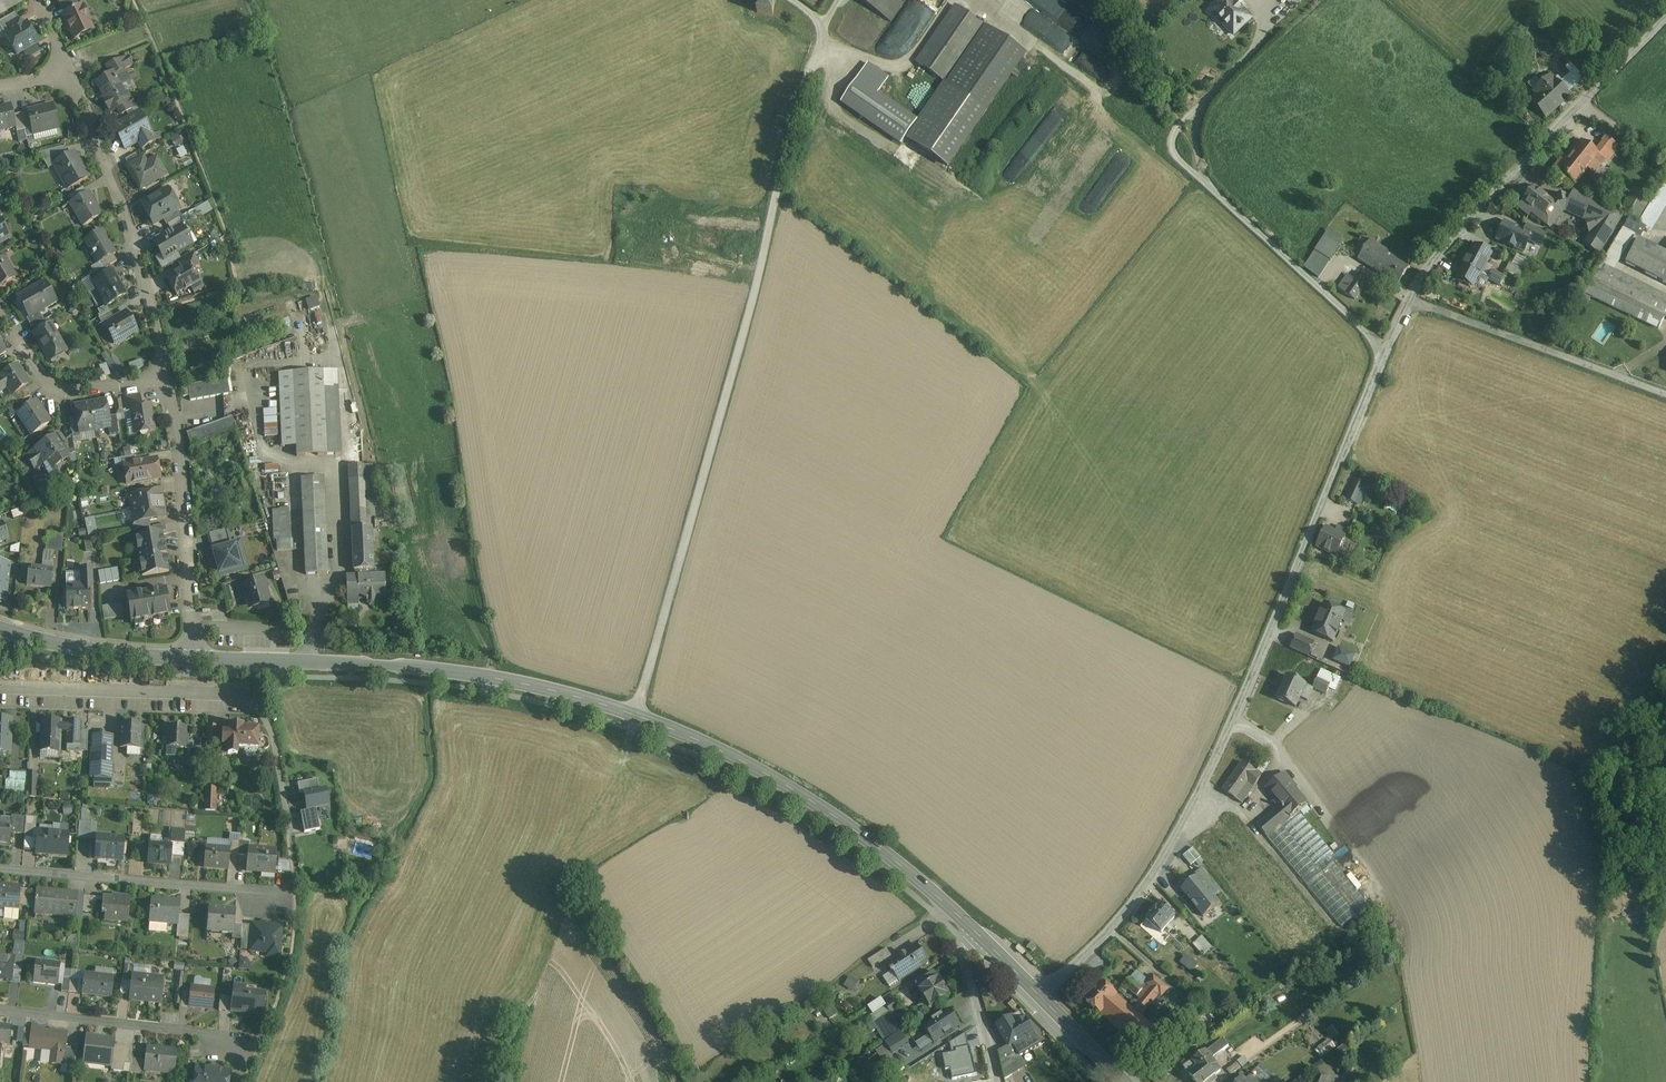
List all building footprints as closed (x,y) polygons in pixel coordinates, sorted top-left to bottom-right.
[(18,3),(16,0),(0,0),(0,14),(18,3)] [(56,1),(62,10),(65,7),(74,2),(73,0),(58,0),(56,1)] [(65,7),(68,14),(82,7),(79,0),(77,0),(74,2),(65,7)] [(756,12),(772,14),(774,0),(758,0),(756,12)] [(870,8),(878,14),(885,4),(888,0),(875,0),(870,8)] [(885,4),(878,14),(891,23),(907,0),(898,0),(892,9),(885,4)] [(885,4),(892,9),(898,0),(888,0),(885,4)] [(1086,11),(1093,0),(1070,0),(1086,11)] [(1209,11),(1235,37),(1254,18),(1236,0),(1220,0),(1209,11)] [(946,84),(985,27),(955,5),(915,62),(946,84)] [(82,7),(63,16),(74,40),(90,32),(87,25),(90,23),(82,7)] [(1035,11),(1024,26),(1095,76),(1101,67),(1100,66),(1105,60),(1035,11)] [(0,22),(0,27),(5,37),(8,35),(13,33),(10,27),(20,22),(15,14),(0,22)] [(38,43),(27,24),(23,26),(20,22),(10,27),(13,33),(8,35),(11,41),(11,45),(17,55),(38,43)] [(1554,24),(1548,32),(1561,43),(1568,35),(1554,24)] [(946,85),(988,114),(1028,56),(985,27),(946,84),(946,85)] [(128,56),(106,66),(111,75),(97,83),(101,91),(102,90),(106,97),(102,99),(110,113),(118,108),(132,100),(129,95),(126,97),(119,84),(130,77),(126,70),(133,66),(128,56)] [(890,76),(870,63),(842,103),(903,145),(908,138),(921,120),(879,91),(890,76)] [(1572,93),(1586,80),(1571,64),(1566,68),(1571,74),(1562,82),(1572,93)] [(1533,104),(1547,120),(1573,97),(1564,87),(1553,75),(1536,90),(1542,97),(1533,104)] [(988,114),(946,85),(921,120),(908,138),(950,168),(988,114)] [(132,100),(118,108),(122,115),(136,107),(132,100)] [(0,108),(0,132),(16,128),(14,116),(11,105),(0,108)] [(51,106),(28,112),(32,129),(33,135),(55,129),(57,129),(51,106)] [(32,129),(28,112),(21,114),(25,130),(32,129)] [(25,130),(21,114),(14,116),(16,128),(17,132),(25,130)] [(142,123),(137,125),(132,117),(113,128),(125,149),(138,142),(151,134),(152,134),(152,133),(149,134),(142,123)] [(25,130),(17,132),(20,144),(28,142),(25,130)] [(151,134),(138,142),(142,150),(156,142),(151,134)] [(1568,162),(1583,174),(1598,155),(1581,142),(1575,150),(1577,151),(1568,162)] [(64,148),(39,154),(47,167),(53,163),(54,165),(69,156),(64,148)] [(54,165),(68,189),(88,177),(74,153),(69,156),(54,165)] [(136,154),(125,160),(129,166),(137,161),(139,159),(136,154)] [(157,158),(141,167),(137,161),(129,166),(127,167),(140,190),(166,175),(157,158)] [(1583,174),(1568,162),(1563,158),(1555,168),(1559,171),(1575,184),(1583,174)] [(1539,187),(1520,210),(1550,232),(1564,215),(1588,225),(1591,236),(1584,250),(1602,259),(1625,217),(1580,194),(1553,201),(1539,187)] [(83,188),(69,197),(72,202),(87,194),(83,188)] [(168,189),(141,205),(153,226),(163,220),(178,211),(180,210),(168,189)] [(102,216),(89,193),(87,194),(72,202),(70,204),(83,227),(102,216)] [(1650,203),(1632,194),(1623,211),(1641,220),(1650,203)] [(178,211),(163,220),(167,226),(168,225),(180,218),(182,217),(178,211)] [(180,218),(168,225),(171,231),(181,226),(184,224),(180,218)] [(1631,218),(1626,228),(1643,237),(1648,228),(1631,218)] [(1500,220),(1492,240),(1523,252),(1527,241),(1541,247),(1547,232),(1521,222),(1519,227),(1500,220)] [(9,238),(0,222),(0,243),(9,238)] [(171,231),(153,242),(165,262),(192,246),(181,226),(171,231)] [(116,254),(102,231),(85,242),(98,264),(101,262),(114,255),(116,254)] [(1340,247),(1325,237),(1306,268),(1321,277),(1340,247)] [(1625,263),(1665,283),(1665,251),(1638,238),(1625,263)] [(1409,265),(1373,242),(1360,262),(1396,285),(1409,265)] [(1460,279),(1475,288),(1494,254),(1479,246),(1460,279)] [(1520,253),(1514,265),(1524,270),(1530,259),(1520,253)] [(114,255),(101,262),(105,268),(110,265),(117,261),(114,255)] [(193,255),(178,263),(182,270),(190,265),(194,271),(200,267),(193,255)] [(16,278),(5,259),(0,261),(0,287),(16,278)] [(1665,317),(1665,296),(1602,264),(1587,295),(1660,330),(1665,317)] [(105,268),(90,277),(93,283),(113,271),(110,265),(105,268)] [(182,270),(167,279),(177,295),(184,291),(184,292),(200,283),(194,271),(190,265),(182,270)] [(1524,270),(1514,265),(1509,274),(1519,279),(1524,270)] [(1505,276),(1494,270),(1489,280),(1500,285),(1505,276)] [(127,294),(113,271),(93,283),(106,306),(127,294)] [(1348,275),(1339,289),(1357,300),(1371,278),(1360,272),(1355,279),(1348,275)] [(45,282),(20,296),(32,316),(40,312),(57,302),(45,282)] [(321,296),(306,302),(309,310),(324,305),(321,296)] [(80,309),(73,306),(70,311),(78,314),(80,309)] [(111,311),(99,318),(103,326),(104,326),(103,326),(115,319),(111,311)] [(32,316),(27,319),(32,328),(36,326),(45,321),(40,312),(32,316)] [(115,319),(103,326),(104,326),(114,345),(137,331),(127,312),(115,319)] [(45,321),(36,326),(39,331),(51,325),(47,319),(45,321)] [(39,331),(34,334),(49,359),(65,350),(51,325),(39,331)] [(121,366),(117,358),(112,361),(117,369),(121,366)] [(117,369),(112,361),(108,363),(113,371),(117,369)] [(106,364),(100,366),(104,378),(111,376),(106,364)] [(18,366),(1,377),(1,378),(0,378),(0,393),(8,388),(12,395),(13,396),(25,388),(30,384),(18,366)] [(337,371),(323,372),(327,455),(341,455),(337,371)] [(323,372),(293,373),(279,374),(283,447),(296,446),(297,457),(327,455),(323,372)] [(227,379),(221,380),(223,395),(230,394),(227,379)] [(221,380),(214,381),(217,397),(223,395),(221,380)] [(214,381),(208,382),(210,398),(217,397),(214,381)] [(208,382),(201,383),(204,399),(210,398),(208,382)] [(201,383),(195,385),(197,400),(204,399),(201,383)] [(195,385),(188,386),(190,396),(191,401),(197,400),(195,385)] [(188,386),(181,387),(183,397),(190,396),(188,386)] [(25,388),(13,396),(12,395),(11,396),(17,406),(19,404),(30,397),(25,388)] [(139,396),(125,398),(127,412),(128,412),(132,411),(132,408),(141,407),(139,396)] [(121,399),(114,400),(116,415),(124,414),(121,399)] [(51,423),(37,402),(17,415),(31,435),(51,423)] [(108,410),(101,403),(91,404),(95,431),(111,428),(108,410)] [(17,406),(7,412),(11,419),(18,415),(17,415),(17,414),(23,411),(19,404),(17,406)] [(91,404),(80,406),(77,416),(79,431),(80,433),(95,431),(91,404)] [(141,407),(132,408),(132,411),(128,412),(126,412),(128,425),(129,430),(135,429),(136,434),(140,433),(141,435),(142,437),(144,438),(146,438),(148,437),(149,436),(150,434),(150,432),(154,431),(150,405),(141,407)] [(237,432),(232,417),(225,420),(231,434),(237,432)] [(225,420),(219,422),(224,436),(231,434),(225,420)] [(219,422),(213,424),(218,439),(224,436),(219,422)] [(213,424),(206,426),(212,441),(218,439),(213,424)] [(206,426),(200,429),(205,443),(212,441),(206,426)] [(200,429),(194,431),(199,445),(205,443),(200,429)] [(79,431),(72,433),(73,439),(74,444),(81,442),(80,433),(79,431)] [(194,431),(187,433),(192,448),(199,445),(194,431)] [(61,436),(49,445),(47,442),(41,446),(34,451),(43,465),(50,461),(54,468),(56,467),(70,458),(69,457),(61,445),(65,442),(65,441),(61,436)] [(72,437),(65,441),(65,442),(61,445),(69,457),(75,453),(74,444),(73,439),(72,437)] [(134,447),(123,448),(125,458),(135,457),(135,456),(134,447)] [(34,451),(26,456),(35,471),(43,465),(34,451)] [(125,458),(119,459),(121,467),(124,466),(124,465),(136,463),(135,457),(125,458)] [(136,463),(124,465),(124,466),(128,485),(160,479),(157,459),(136,463)] [(50,461),(43,465),(47,470),(46,471),(49,476),(58,470),(56,467),(54,468),(50,461)] [(363,466),(350,466),(350,481),(364,480),(363,466)] [(324,478),(302,479),(307,575),(328,574),(324,478)] [(364,480),(350,481),(353,554),(367,554),(366,529),(364,480)] [(1371,487),(1355,480),(1346,499),(1362,507),(1371,487)] [(144,489),(125,492),(127,499),(131,499),(130,498),(145,495),(144,489)] [(145,495),(130,498),(131,499),(133,511),(164,505),(163,500),(162,499),(161,493),(145,495)] [(164,505),(133,511),(135,523),(149,521),(165,518),(164,512),(165,511),(164,505)] [(289,510),(273,510),(274,541),(277,541),(278,541),(290,540),(289,510)] [(149,521),(135,523),(131,523),(132,531),(150,528),(149,521)] [(0,522),(0,545),(9,541),(1,522),(0,522)] [(165,525),(152,527),(154,534),(162,532),(166,532),(165,525)] [(1346,537),(1326,527),(1317,547),(1336,556),(1346,537)] [(228,529),(208,534),(212,549),(232,544),(228,529)] [(154,534),(135,537),(142,577),(169,573),(166,555),(167,555),(166,550),(165,550),(162,532),(154,534)] [(64,535),(47,533),(46,551),(55,552),(56,549),(63,550),(64,535)] [(91,538),(84,540),(86,552),(93,551),(91,538)] [(290,540),(278,541),(277,541),(278,551),(294,550),(293,540),(290,540)] [(212,549),(210,550),(218,578),(248,570),(240,542),(232,544),(212,549)] [(373,554),(367,554),(353,554),(354,572),(358,572),(358,578),(377,577),(377,570),(373,570),(373,554)] [(0,564),(0,603),(7,604),(11,565),(0,564)] [(53,571),(29,568),(28,585),(51,588),(53,571)] [(118,569),(98,572),(101,585),(120,582),(118,569)] [(82,575),(66,575),(67,610),(91,609),(90,587),(92,587),(92,571),(90,571),(91,574),(83,574),(83,571),(82,571),(82,575)] [(358,578),(347,578),(348,600),(366,599),(376,599),(386,599),(385,577),(377,577),(358,578)] [(263,580),(242,587),(245,594),(246,594),(249,606),(269,600),(263,580)] [(166,590),(127,597),(131,624),(171,617),(166,590)] [(122,604),(102,607),(105,620),(124,617),(122,604)] [(1324,604),(1311,633),(1333,643),(1346,613),(1324,604)] [(1315,643),(1296,635),(1290,649),(1309,657),(1315,643)] [(1313,688),(1287,676),(1277,699),(1295,707),(1300,697),(1308,701),(1313,689),(1326,695),(1329,688),(1335,677),(1321,670),(1317,679),(1313,688)] [(1341,680),(1335,677),(1329,688),(1336,691),(1341,680)] [(0,719),(0,752),(10,753),(12,720),(0,719)] [(61,722),(42,721),(41,751),(60,752),(61,731),(61,727),(61,722)] [(141,726),(133,725),(134,721),(124,721),(124,722),(122,722),(121,748),(122,748),(122,751),(129,751),(129,756),(140,756),(140,749),(141,726)] [(80,723),(71,722),(71,724),(71,727),(61,727),(61,731),(62,731),(68,731),(67,752),(79,752),(79,751),(80,731),(80,723)] [(246,726),(223,725),(222,748),(228,749),(227,755),(237,755),(237,749),(244,749),(244,751),(248,757),(254,757),(257,752),(257,749),(258,750),(259,741),(262,741),(262,735),(259,735),(259,728),(246,727),(246,726)] [(218,727),(207,726),(207,739),(218,740),(218,727)] [(187,729),(168,728),(167,745),(166,756),(166,757),(175,757),(176,748),(186,749),(187,729)] [(88,732),(80,731),(79,751),(88,752),(88,732)] [(113,737),(92,737),(90,777),(112,777),(113,737)] [(206,750),(197,749),(196,769),(205,769),(206,750)] [(1243,762),(1223,790),(1242,804),(1261,776),(1255,772),(1256,772),(1243,762)] [(37,772),(29,772),(28,797),(36,797),(37,772)] [(1293,783),(1284,773),(1267,787),(1283,806),(1259,826),(1267,836),(1298,810),(1306,803),(1291,785),(1293,783)] [(28,782),(14,782),(13,798),(27,798),(28,782)] [(326,788),(302,792),(307,814),(331,809),(326,788)] [(217,789),(206,789),(205,810),(216,811),(217,789)] [(1334,853),(1298,810),(1267,836),(1274,845),(1342,927),(1343,928),(1370,905),(1334,862),(1335,862),(1330,856),(1334,853)] [(26,817),(12,816),(12,820),(11,833),(25,834),(26,817)] [(318,816),(303,819),(305,829),(320,826),(318,816)] [(37,818),(26,817),(25,834),(25,836),(36,837),(37,818)] [(0,819),(0,846),(10,847),(11,833),(12,820),(0,819)] [(91,823),(79,822),(78,839),(90,840),(91,823)] [(183,831),(173,830),(171,842),(185,843),(186,831),(183,831)] [(69,834),(39,831),(38,838),(37,851),(37,853),(67,856),(69,834)] [(36,837),(25,836),(24,850),(37,851),(38,838),(36,837)] [(125,838),(106,837),(106,838),(97,837),(95,859),(123,861),(125,838)] [(376,842),(358,837),(356,844),(374,849),(376,842)] [(348,840),(337,839),(337,849),(348,849),(348,840)] [(185,843),(171,842),(171,846),(172,846),(171,856),(184,857),(185,843)] [(240,842),(230,842),(229,849),(230,850),(230,855),(239,856),(240,842)] [(250,843),(240,842),(239,856),(248,857),(248,849),(249,849),(250,843)] [(171,846),(150,844),(149,863),(170,865),(171,856),(172,846),(171,846)] [(1342,927),(1274,845),(1271,847),(1252,863),(1320,946),(1342,927)] [(1198,865),(1204,860),(1193,846),(1182,854),(1190,865),(1195,861),(1198,865)] [(229,849),(206,848),(205,869),(229,870),(230,855),(230,850),(229,849)] [(249,849),(248,849),(248,857),(247,871),(275,874),(277,852),(249,849)] [(1188,877),(1172,891),(1187,907),(1203,894),(1188,877)] [(0,887),(0,909),(5,910),(4,919),(17,920),(18,911),(18,906),(20,889),(20,888),(0,887)] [(29,890),(20,889),(18,906),(27,907),(29,890)] [(78,893),(38,890),(37,894),(36,894),(36,902),(37,902),(36,914),(76,917),(78,893)] [(92,896),(85,896),(83,911),(91,912),(92,896)] [(130,897),(120,896),(119,899),(104,897),(102,912),(101,912),(100,915),(106,915),(105,920),(127,922),(130,897)] [(171,902),(152,900),(152,899),(149,929),(149,930),(166,932),(167,924),(178,925),(180,901),(172,901),(171,902)] [(1175,918),(1160,905),(1146,920),(1161,933),(1164,930),(1168,933),(1175,925),(1171,922),(1175,918)] [(220,910),(210,909),(208,933),(233,935),(234,925),(235,913),(220,911),(220,910)] [(190,916),(182,915),(181,928),(189,929),(190,916)] [(243,925),(234,925),(233,935),(232,940),(242,940),(243,925)] [(250,926),(243,925),(242,940),(249,941),(250,926)] [(282,928),(253,925),(252,941),(251,952),(268,953),(268,957),(279,958),(282,928)] [(189,929),(181,928),(180,938),(188,939),(189,929)] [(25,932),(14,931),(13,942),(24,943),(25,932)] [(1202,937),(1193,944),(1203,955),(1212,948),(1202,937)] [(249,941),(242,940),(241,951),(251,952),(252,941),(249,941)] [(916,944),(887,963),(892,971),(890,972),(891,973),(883,978),(890,987),(899,981),(899,982),(928,962),(916,944)] [(887,949),(868,961),(873,969),(892,956),(887,949)] [(1198,966),(1186,956),(1180,963),(1192,972),(1198,966)] [(23,958),(14,957),(13,959),(14,959),(13,971),(21,972),(23,958)] [(0,958),(0,979),(12,980),(13,971),(14,959),(13,959),(0,958)] [(234,958),(228,963),(232,967),(238,962),(234,958)] [(251,966),(247,960),(240,959),(239,970),(251,971),(251,966)] [(60,965),(36,962),(34,982),(58,985),(60,965)] [(185,964),(175,963),(174,971),(185,972),(185,964)] [(185,974),(179,973),(176,1005),(181,1006),(183,991),(185,974)] [(935,973),(917,985),(921,990),(939,978),(935,973)] [(114,978),(85,975),(82,995),(112,998),(114,978)] [(163,978),(133,975),(131,997),(149,999),(149,1003),(160,1004),(163,978)] [(848,977),(845,986),(855,990),(859,982),(848,977)] [(1154,977),(1143,990),(1137,997),(1141,1000),(1133,1011),(1140,1017),(1159,995),(1162,997),(1168,989),(1154,977)] [(71,979),(63,978),(61,992),(69,993),(71,980),(71,979)] [(921,990),(933,1006),(952,994),(940,978),(939,978),(921,990)] [(1143,990),(1130,979),(1124,986),(1137,997),(1143,990)] [(80,981),(71,980),(69,993),(78,994),(80,981)] [(129,982),(121,982),(120,996),(127,997),(129,982)] [(1116,996),(1102,984),(1087,1002),(1101,1014),(1116,996)] [(264,995),(245,993),(245,987),(235,986),(233,999),(232,1013),(263,1017),(265,995),(264,994),(264,995)] [(214,990),(192,988),(192,992),(190,1008),(212,1010),(214,990)] [(192,992),(183,991),(181,1006),(181,1007),(190,1008),(192,992)] [(1133,1011),(1116,996),(1101,1014),(1141,1049),(1157,1032),(1140,1017),(1133,1011)] [(227,998),(221,997),(219,1011),(225,1012),(227,998)] [(233,999),(227,998),(225,1012),(232,1013),(233,999)] [(896,1001),(886,1007),(891,1014),(901,1008),(896,1001)] [(1040,1044),(1015,1001),(991,1016),(1010,1047),(1014,1045),(1020,1056),(1021,1056),(1040,1044)] [(956,1006),(925,1023),(935,1041),(966,1024),(956,1006)] [(832,1007),(825,1012),(829,1018),(836,1014),(832,1007)] [(0,1025),(0,1044),(10,1045),(13,1027),(0,1025)] [(1326,1029),(1330,1039),(1339,1035),(1335,1025),(1326,1029)] [(68,1033),(33,1029),(32,1034),(30,1047),(30,1048),(55,1052),(53,1064),(68,1066),(70,1049),(66,1048),(68,1033)] [(32,1034),(25,1033),(24,1042),(23,1046),(30,1047),(32,1034)] [(115,1040),(87,1036),(83,1064),(112,1068),(114,1052),(116,1052),(114,1072),(124,1073),(125,1064),(127,1047),(115,1045),(115,1040)] [(1321,1057),(1336,1048),(1331,1039),(1315,1047),(1321,1057)] [(1223,1040),(1206,1053),(1212,1060),(1228,1047),(1223,1040)] [(78,1046),(71,1045),(70,1049),(68,1066),(70,1066),(69,1073),(73,1074),(78,1046)] [(1014,1045),(1010,1047),(1001,1054),(1006,1080),(1029,1069),(1021,1056),(1020,1056),(1014,1045)] [(133,1048),(127,1047),(125,1064),(131,1065),(132,1059),(133,1048)] [(177,1052),(148,1048),(145,1071),(174,1075),(177,1052)] [(877,1061),(870,1051),(858,1059),(865,1070),(877,1061)] [(1185,1070),(1195,1081),(1209,1081),(1221,1072),(1212,1060),(1206,1053),(1185,1070)] [(1245,1057),(1237,1062),(1242,1069),(1249,1063),(1245,1057)] [(140,1060),(132,1059),(131,1065),(130,1073),(138,1074),(140,1060)] [(1237,1062),(1227,1069),(1232,1076),(1242,1069),(1237,1062)] [(1261,1064),(1252,1074),(1262,1081),(1266,1081),(1273,1074),(1261,1064)] [(196,1068),(195,1081),(198,1081),(229,1081),(230,1072),(196,1068)] [(1319,1072),(1315,1081),(1325,1081),(1328,1075),(1319,1072)]
